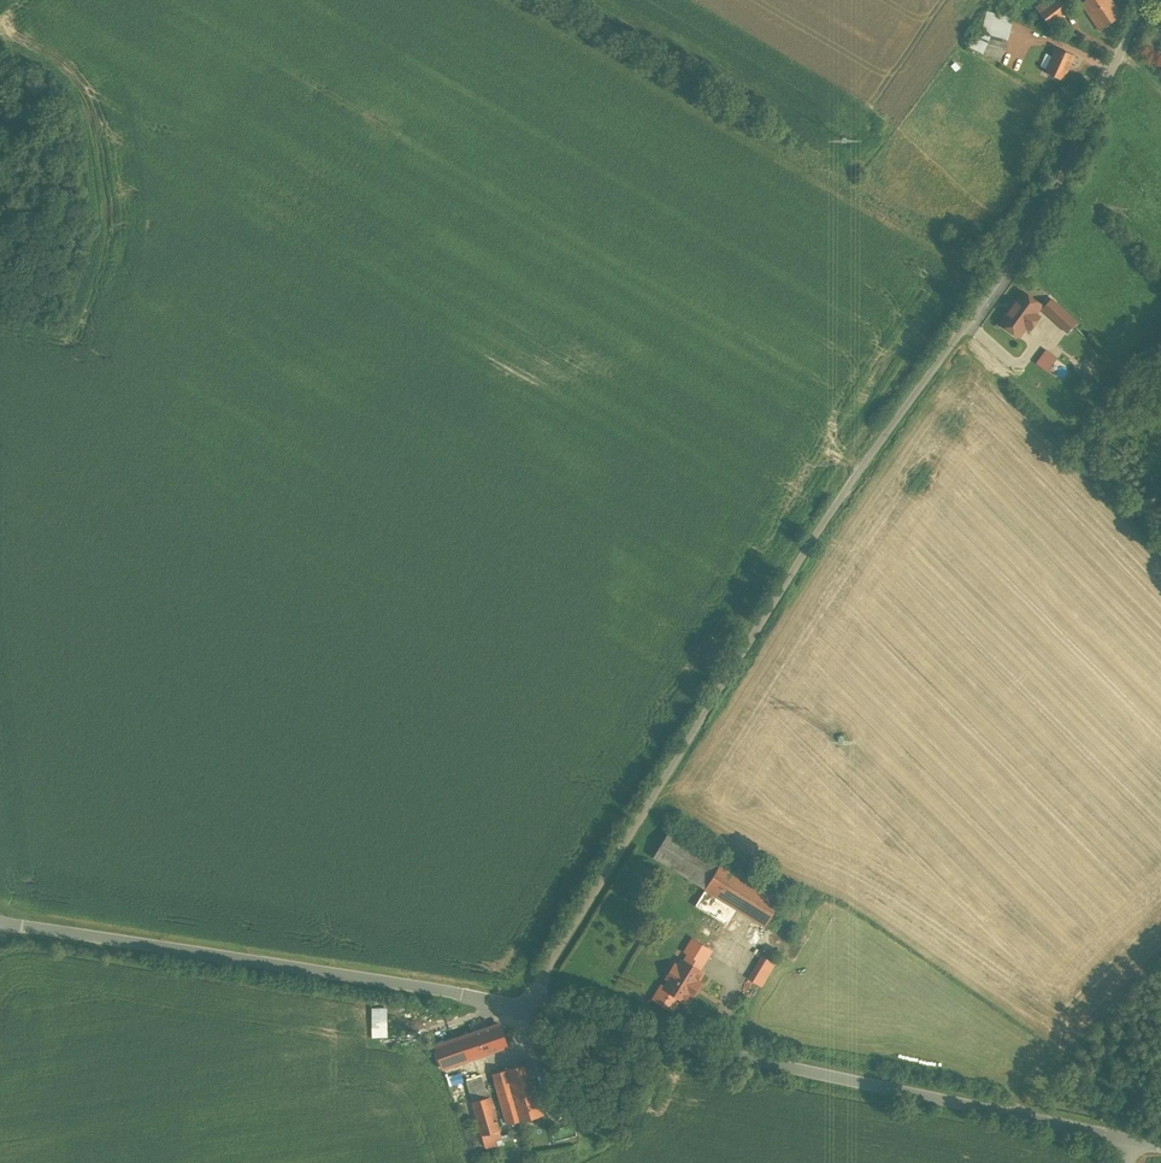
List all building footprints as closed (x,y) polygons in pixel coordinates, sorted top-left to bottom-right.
[(1045,27),(1068,9),(1061,0),(1047,0),(1033,11),(1045,27)] [(1111,0),(1078,0),(1074,3),(1097,35),(1123,16),(1111,0)] [(987,35),(1005,40),(1011,18),(983,11),(976,40),(985,42),(987,35)] [(965,49),(981,53),(984,43),(969,38),(965,49)] [(991,39),(991,47),(1004,47),(1004,39),(991,39)] [(1057,48),(1045,73),(1063,81),(1074,56),(1057,48)] [(1018,336),(1041,306),(1024,293),(1001,324),(1018,336)] [(1076,322),(1051,299),(1042,310),(1067,333),(1076,322)] [(1033,364),(1046,372),(1056,357),(1043,349),(1033,364)] [(672,824),(655,852),(705,883),(698,895),(669,878),(650,908),(711,945),(738,901),(768,919),(784,893),(672,824)] [(685,962),(682,960),(678,967),(674,965),(670,966),(666,973),(667,977),(670,979),(664,988),(685,1001),(690,992),(693,994),(700,983),(697,981),(702,973),(699,971),(704,963),(690,954),(685,962)] [(761,988),(774,964),(760,957),(748,981),(761,988)] [(369,1038),(384,1038),(384,1008),(369,1007),(369,1038)] [(443,1070),(509,1048),(500,1022),(434,1045),(443,1070)] [(511,1092),(535,1085),(529,1063),(505,1070),(506,1070),(493,1074),(507,1125),(520,1121),(511,1092)] [(1081,1072),(1071,1066),(1063,1080),(1073,1086),(1081,1072)] [(447,1087),(461,1082),(458,1073),(444,1078),(447,1087)] [(480,1077),(463,1081),(467,1099),(484,1096),(480,1077)] [(544,1115),(535,1085),(511,1092),(520,1121),(520,1122),(544,1115)] [(490,1098),(469,1103),(481,1150),(501,1144),(490,1098)] [(551,1130),(553,1140),(572,1137),(571,1127),(551,1130)]
